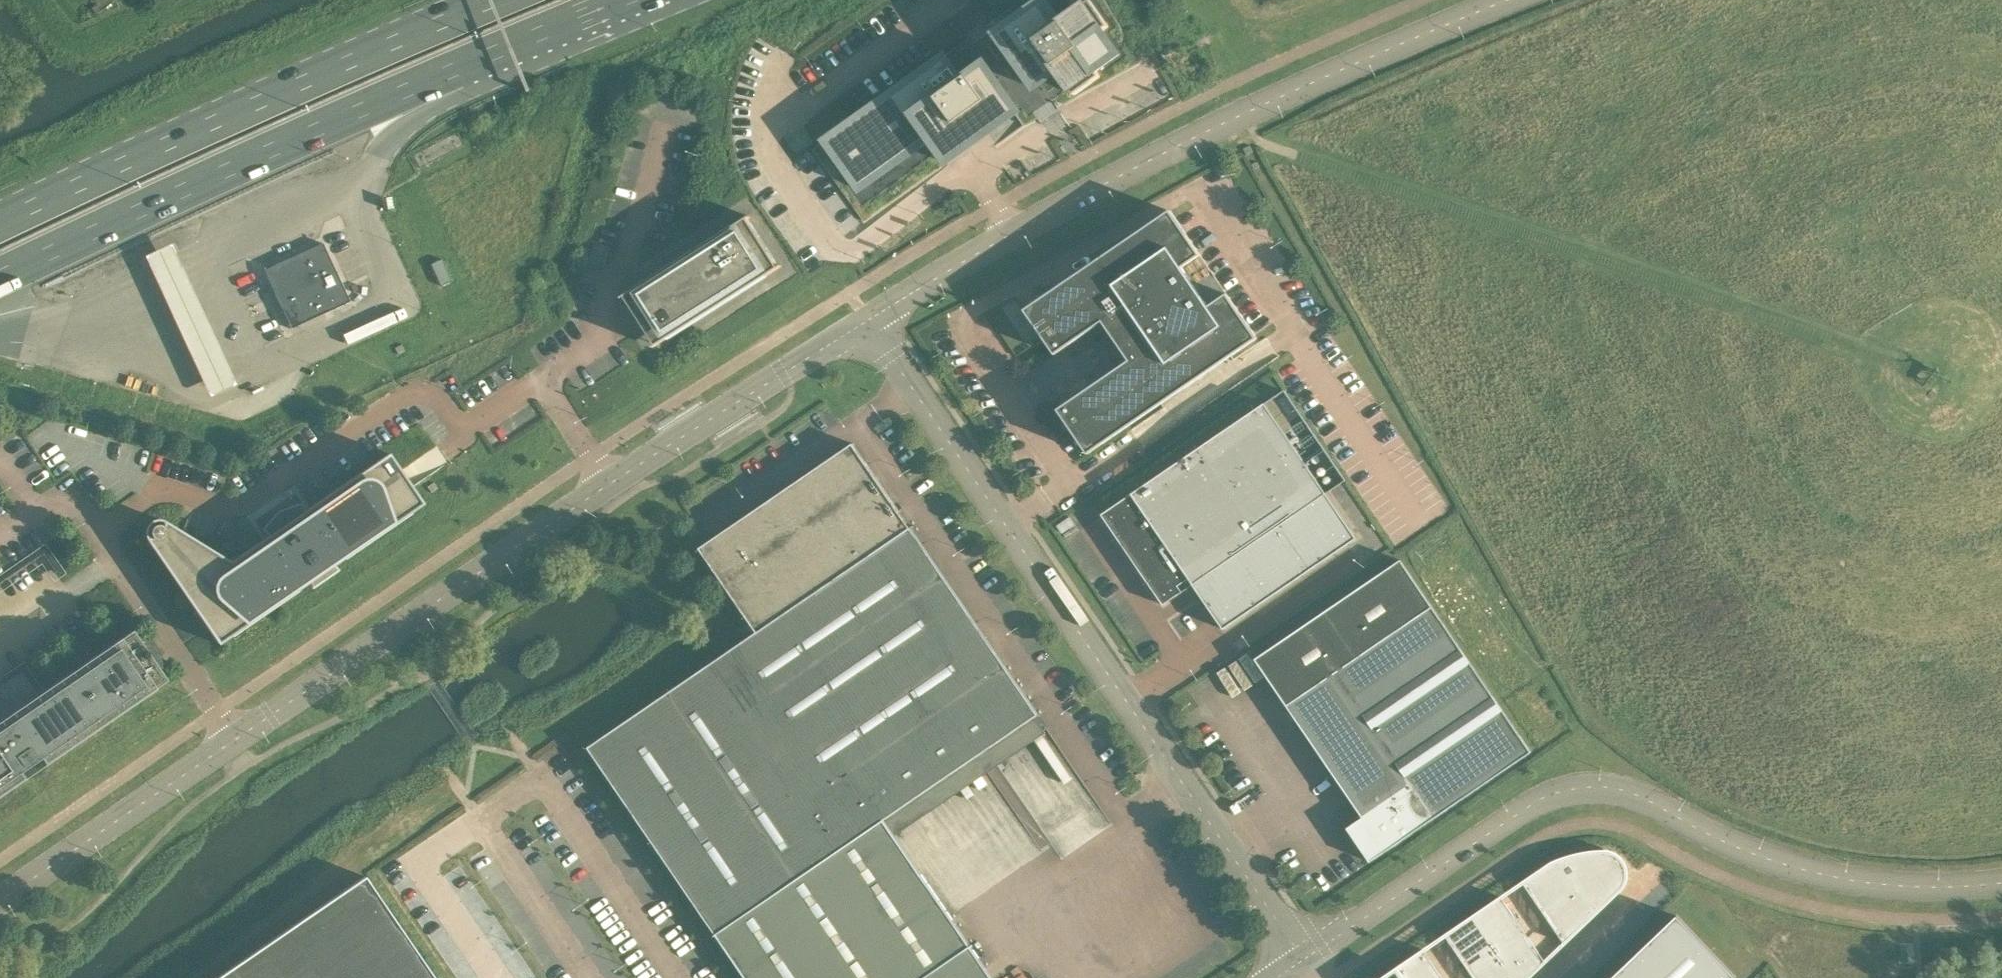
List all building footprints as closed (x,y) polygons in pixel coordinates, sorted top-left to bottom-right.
[(814,149),(865,220),(946,162),(947,162),(1017,112),(1026,124),(1038,117),(1057,107),(1064,103),(1141,61),(1104,0),(1022,0),(988,25),(970,37),(944,56),(944,55),(825,140),(825,141),(814,149)] [(1257,338),(1170,210),(1024,309),(1055,354),(1103,321),(1129,360),(1058,409),(1088,453),(1257,338)] [(749,215),(636,287),(622,296),(623,298),(625,296),(655,344),(653,346),(654,347),(781,266),(781,264),(778,266),(748,218),(750,217),(749,215)] [(320,242),(265,268),(264,268),(263,269),(263,271),(263,272),(289,327),(289,328),(291,329),(293,329),(349,303),(350,302),(350,301),(350,300),(350,299),(324,244),(324,243),(322,242),(321,242),(320,242)] [(228,387),(162,248),(137,260),(194,377),(204,398),(228,387)] [(451,280),(441,259),(430,264),(440,285),(451,280)] [(1357,538),(1326,493),(1265,402),(1101,514),(1163,605),(1183,592),(1178,585),(1188,579),(1192,585),(1193,584),(1223,629),(1357,538)] [(699,548),(757,632),(588,747),(746,977),(993,977),(895,835),(1049,730),(853,443),(699,548)] [(146,530),(146,531),(146,532),(146,533),(146,534),(146,535),(147,536),(147,537),(148,538),(146,539),(154,550),(158,556),(183,593),(218,644),(308,582),(310,588),(338,569),(333,565),(423,503),(411,486),(400,470),(388,453),(309,507),(304,511),(301,513),(299,505),(284,510),(283,509),(282,508),(281,508),(280,508),(279,508),(278,508),(277,508),(276,509),(275,509),(274,510),(274,511),(274,512),(274,513),(274,514),(274,515),(274,516),(264,529),(270,534),(268,536),(268,535),(262,539),(230,561),(181,531),(176,527),(164,520),(163,522),(162,521),(161,521),(160,521),(159,520),(158,520),(157,520),(156,520),(155,520),(154,520),(153,521),(152,521),(152,522),(151,522),(150,523),(149,523),(149,524),(148,525),(147,526),(147,527),(146,527),(146,528),(146,529),(146,530)] [(1347,828),(1370,861),(1531,751),(1432,606),(1401,560),(1255,658),(1363,817),(1347,828)] [(0,685),(0,794),(24,778),(20,772),(41,757),(45,763),(167,680),(132,629),(37,695),(21,671),(0,685)] [(1039,826),(1047,815),(1030,802),(1021,814),(1039,826)] [(1552,863),(1523,883),(1564,943),(1621,888),(1622,886),(1624,884),(1624,882),(1625,880),(1626,877),(1626,875),(1626,873),(1626,871),(1625,869),(1625,867),(1624,864),(1622,861),(1620,859),(1619,857),(1617,856),(1615,854),(1612,853),(1609,852),(1606,851),(1599,851),(1592,852),(1585,853),(1576,855),(1569,856),(1563,858),(1557,861),(1552,863)] [(364,876),(215,977),(434,977),(364,876)] [(1445,936),(1474,977),(1527,977),(1545,961),(1502,897),(1445,936)] [(1735,976),(1677,915),(1611,977),(1733,977),(1735,976)] [(1383,977),(1444,977),(1425,950),(1383,977)]
